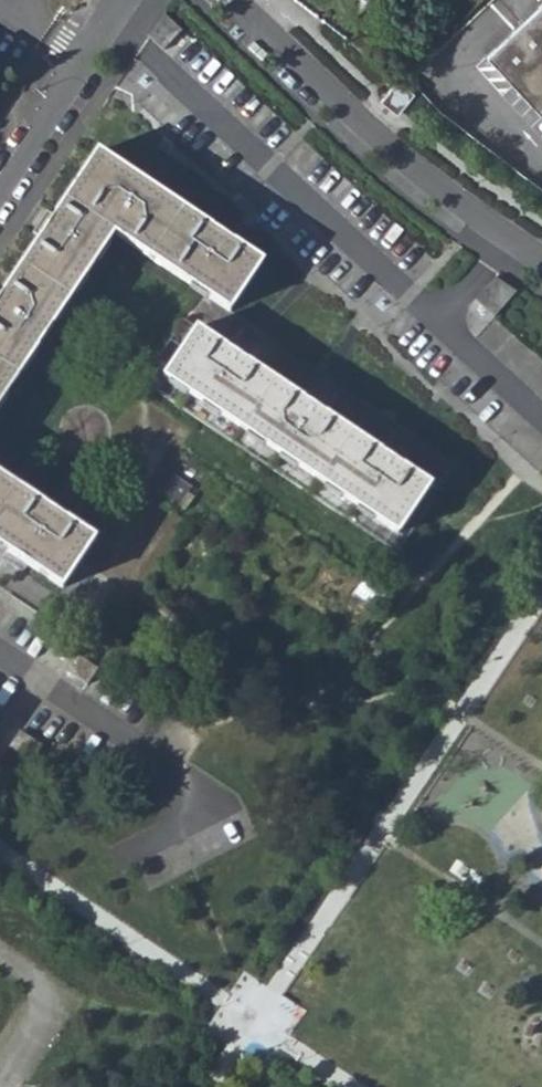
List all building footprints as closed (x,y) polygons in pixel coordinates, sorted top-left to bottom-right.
[(487,56),(541,116),(541,5),(487,56)] [(113,234),(228,310),(260,263),(97,152),(54,217),(47,211),(31,234),(40,239),(1,296),(0,295),(0,403),(113,234)] [(495,275),(483,297),(504,308),(516,287),(495,275)] [(196,330),(163,377),(395,533),(427,484),(399,465),(402,459),(381,445),(377,450),(321,413),(325,407),(304,393),(300,399),(245,362),(248,356),(227,341),(224,348),(196,330)] [(61,588),(94,540),(0,477),(0,547),(61,588)]
